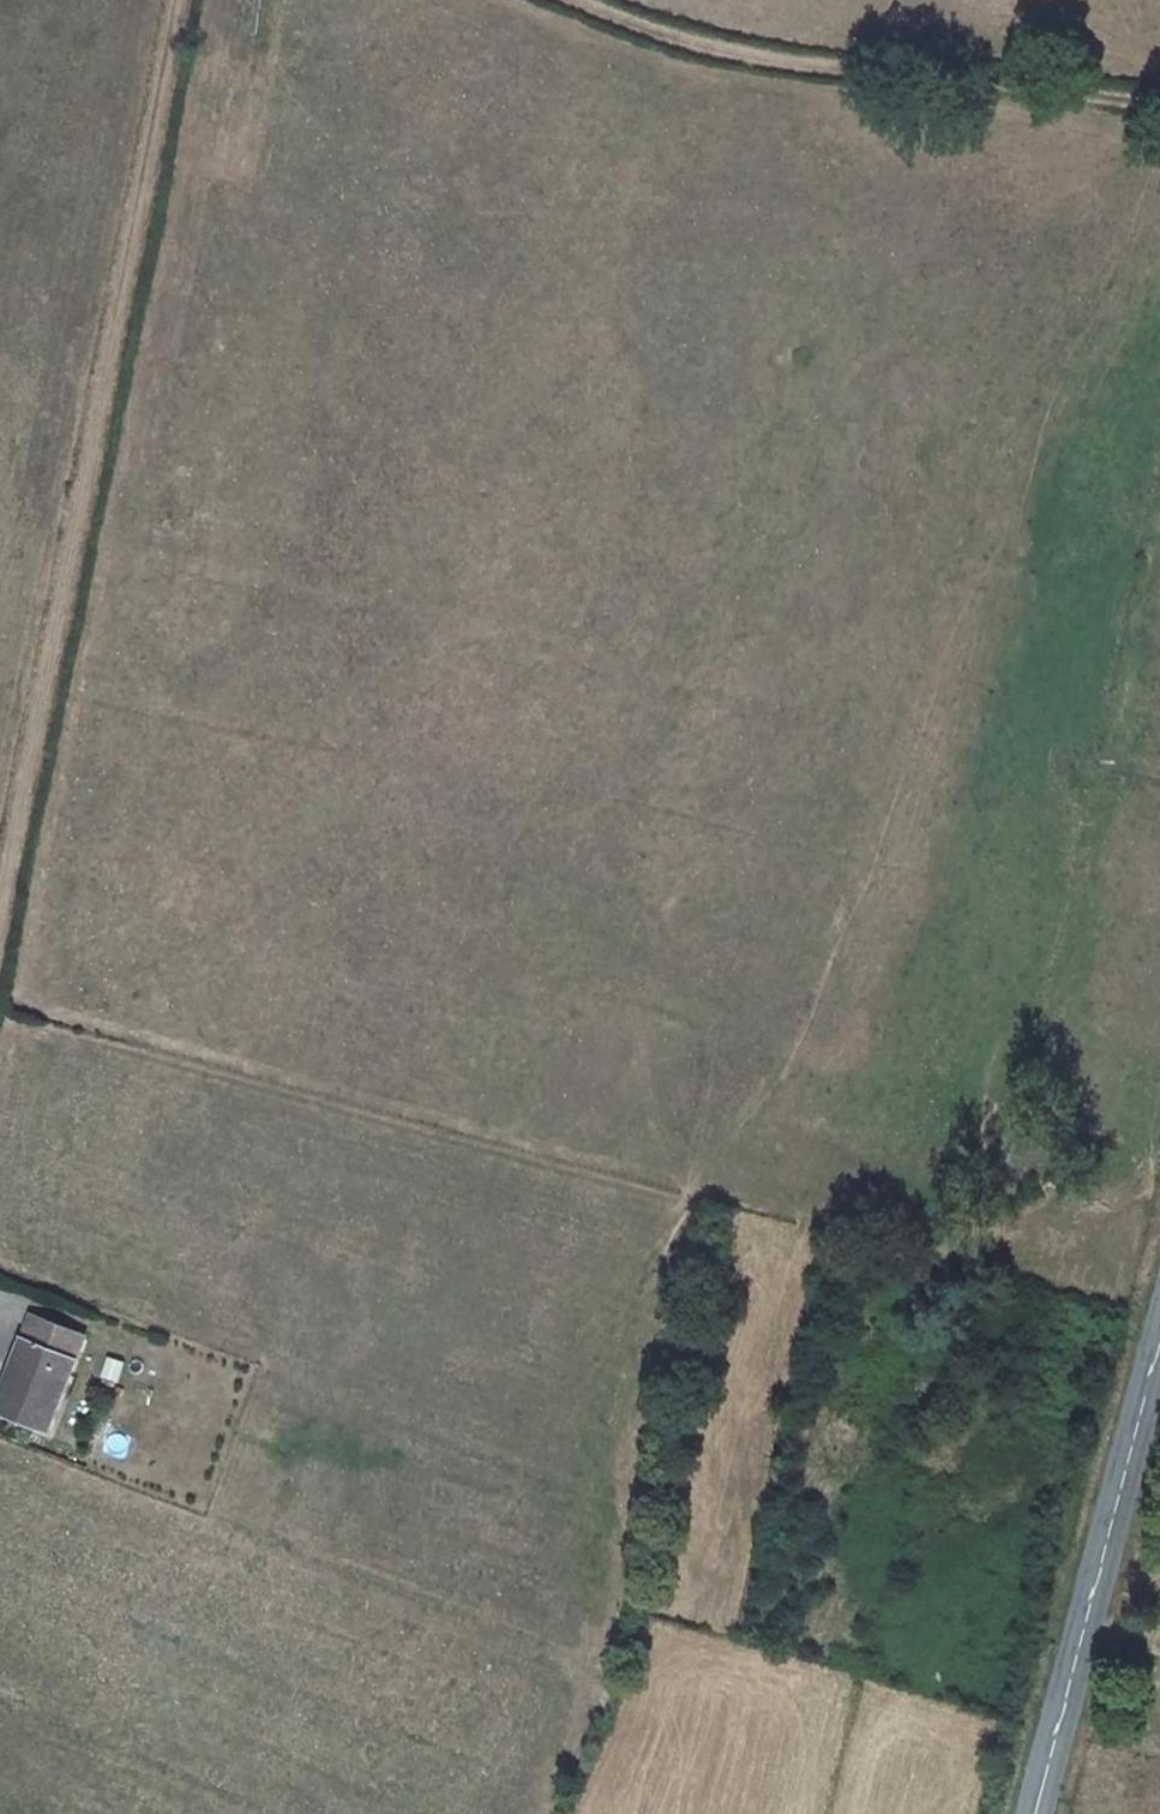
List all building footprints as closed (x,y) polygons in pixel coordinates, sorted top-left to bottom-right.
[(9,1328),(0,1352),(0,1428),(20,1436),(56,1345),(9,1328)]
